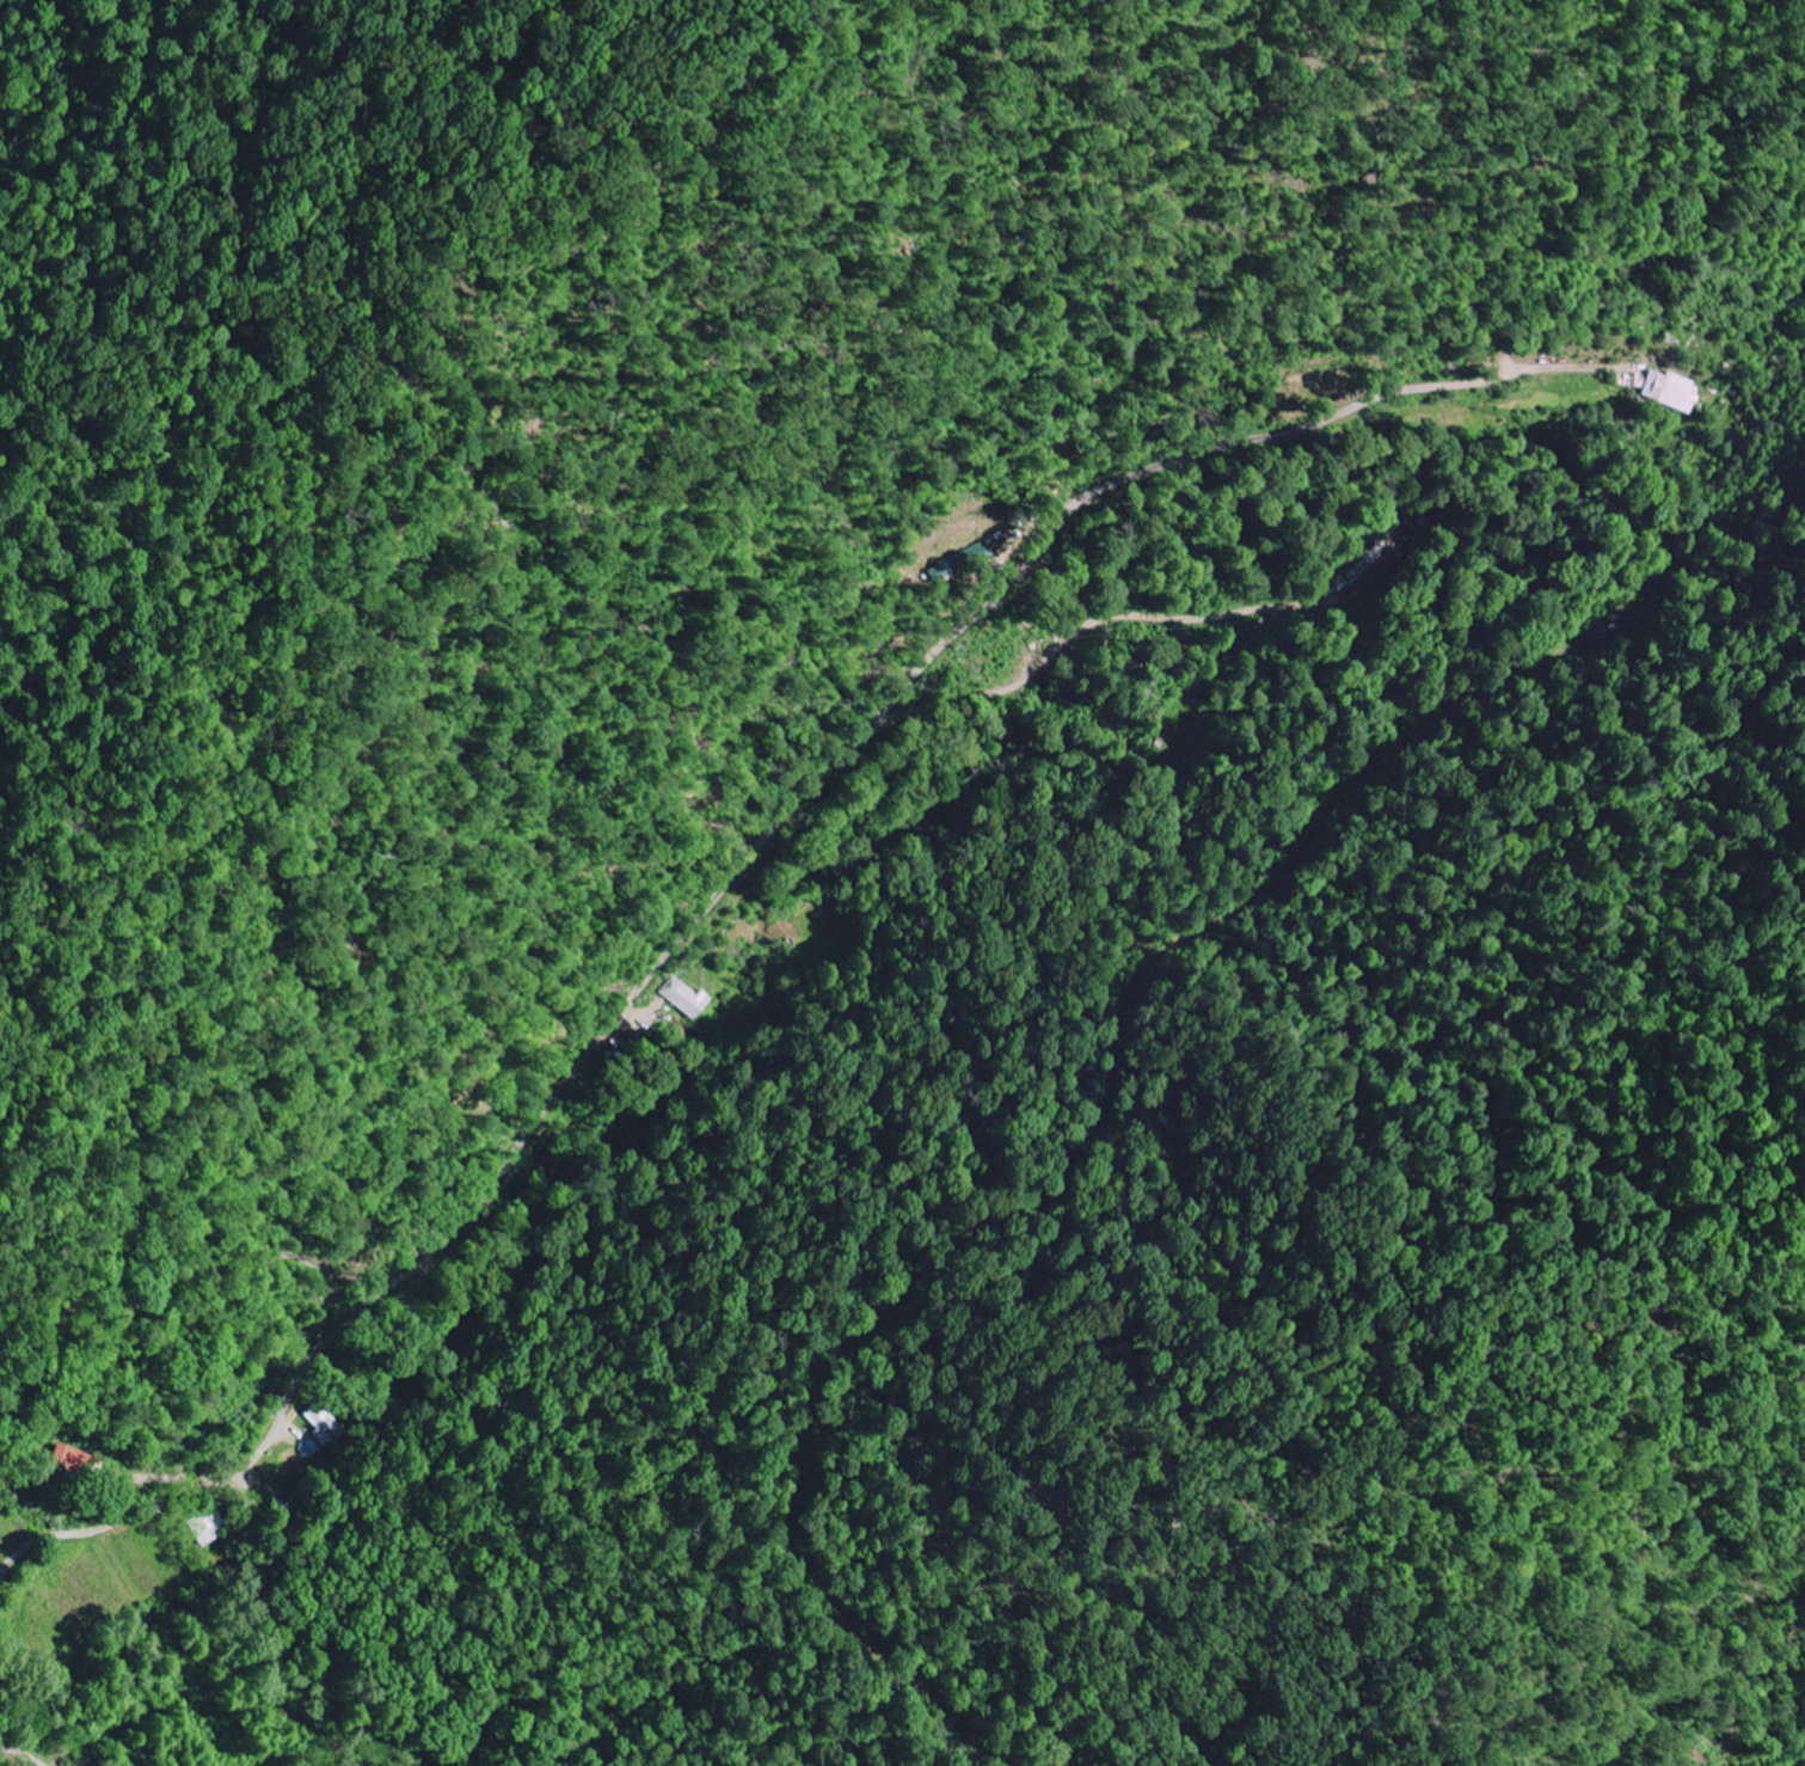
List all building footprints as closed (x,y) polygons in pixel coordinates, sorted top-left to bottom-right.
[(1693,415),(1703,385),(1669,373),(1669,376),(1652,370),(1642,398),(1693,415)] [(714,1000),(704,991),(701,996),(674,976),(660,994),(697,1022),(714,1000)] [(304,1415),(318,1431),(312,1435),(324,1448),(341,1433),(315,1405),(304,1415)]
